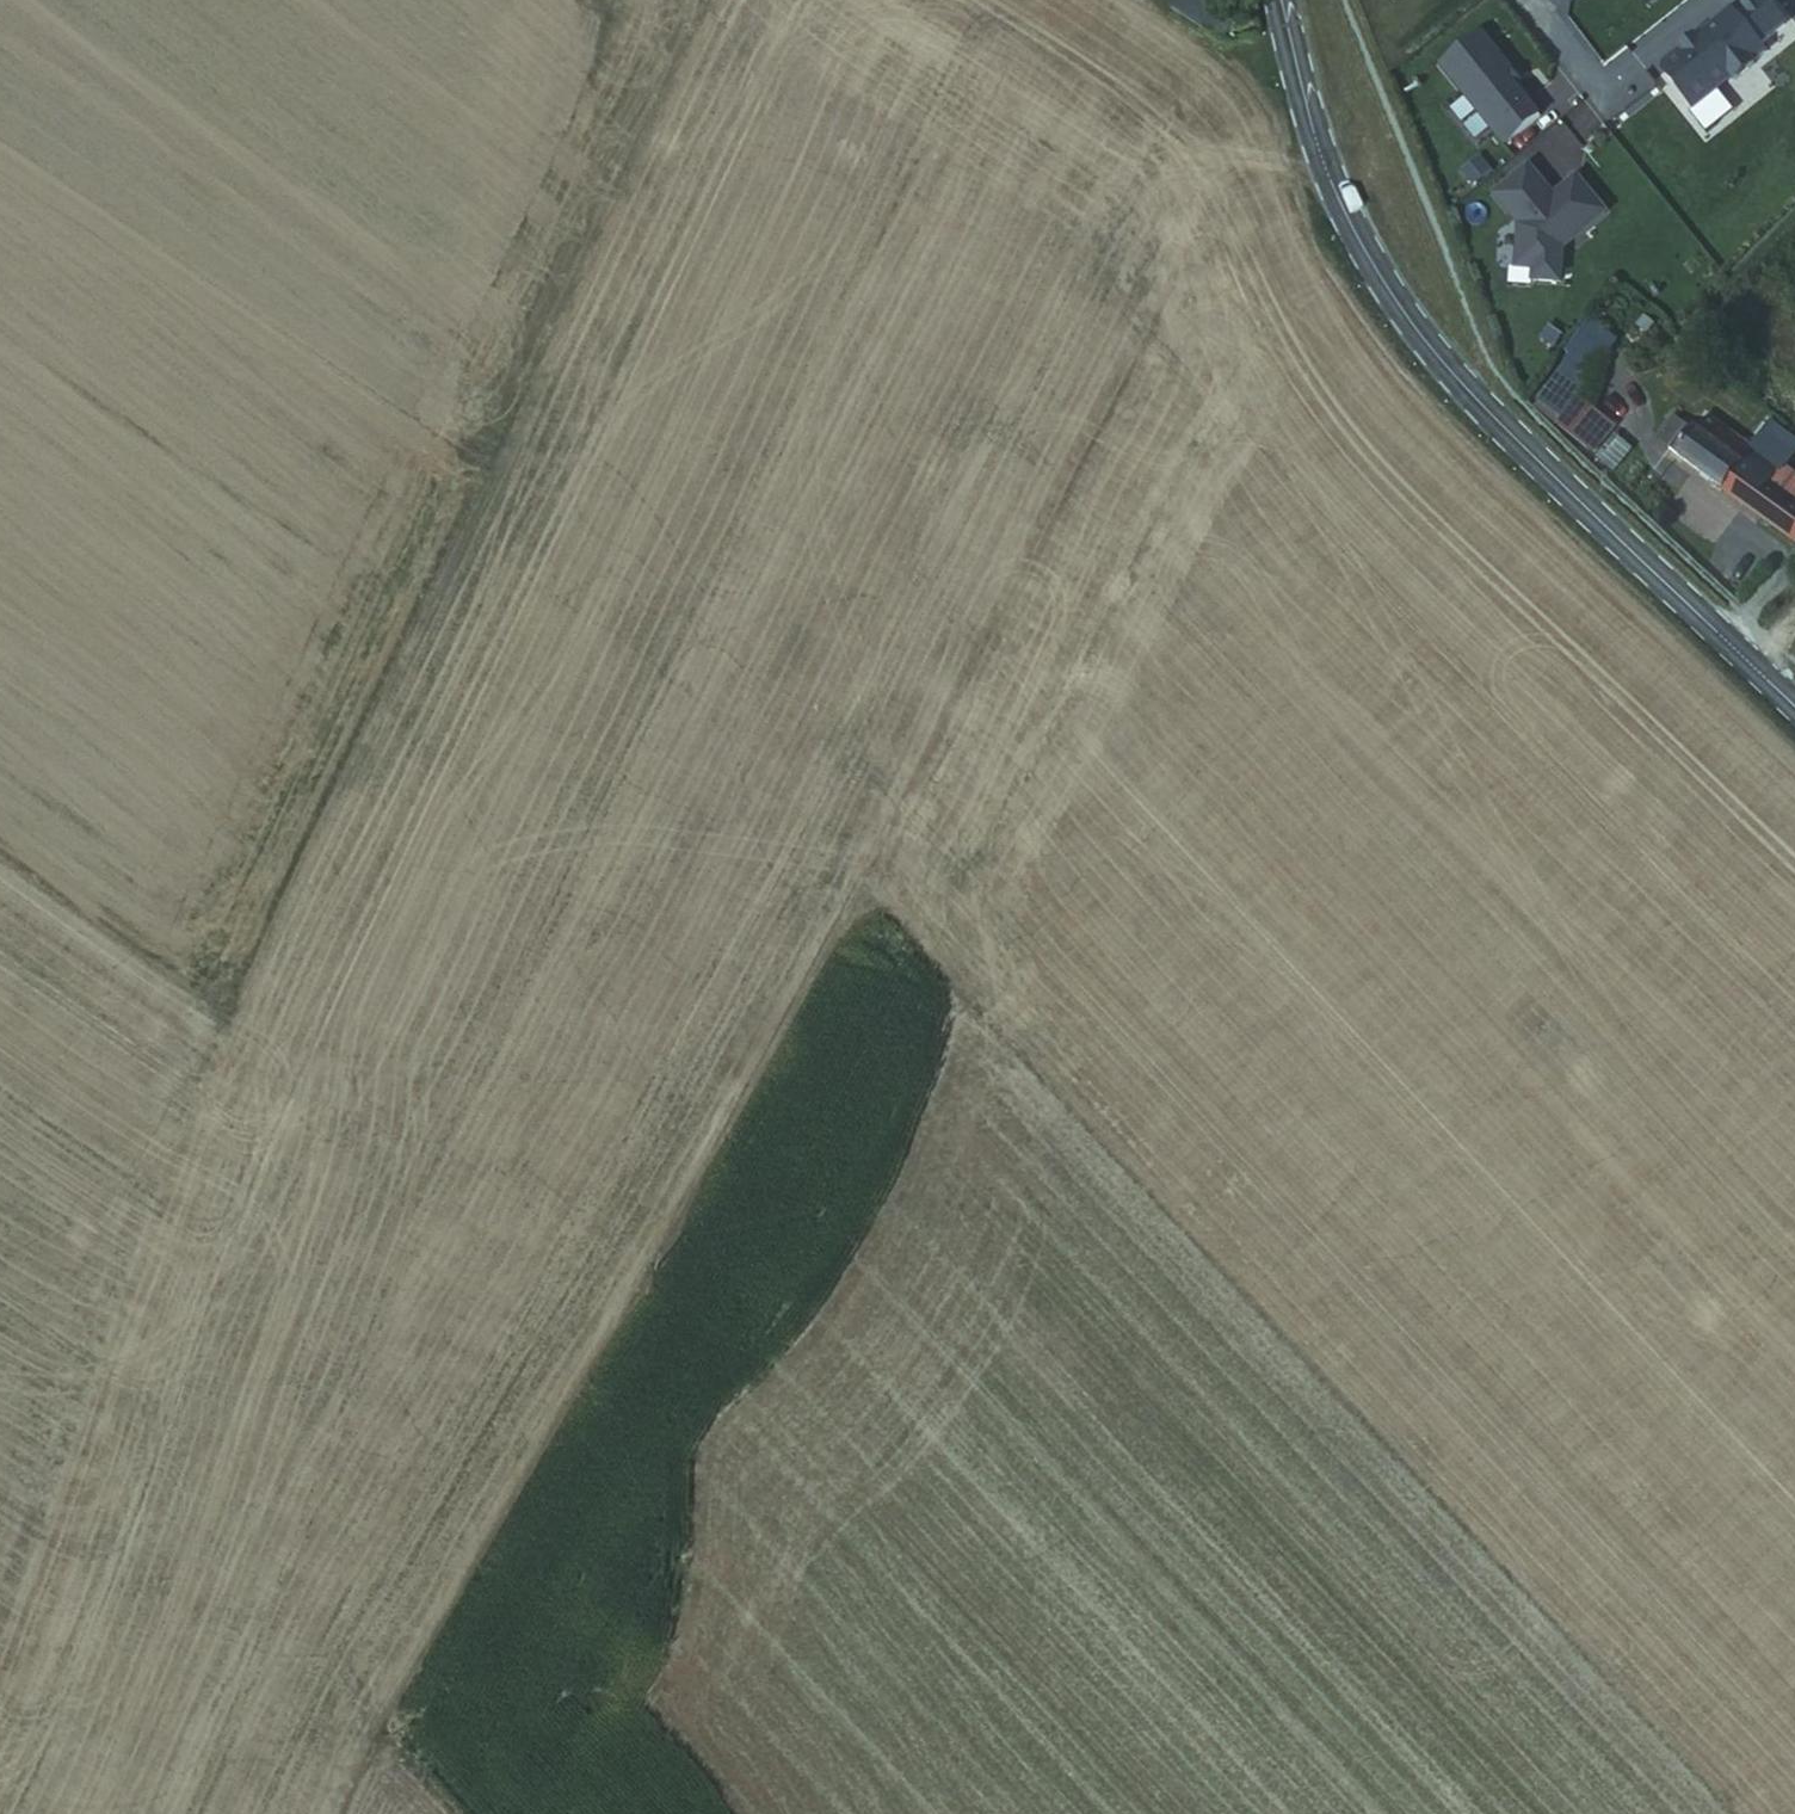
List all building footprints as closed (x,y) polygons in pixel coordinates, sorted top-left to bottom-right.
[(1777,16),(1794,36),(1794,0),(1793,0),(1777,16)] [(1596,453),(1615,428),(1576,398),(1619,342),(1591,322),(1530,403),(1596,453)] [(1623,427),(1748,548),(1772,522),(1731,482),(1738,472),(1711,445),(1701,453),(1664,415),(1671,407),(1654,390),(1623,427)]
